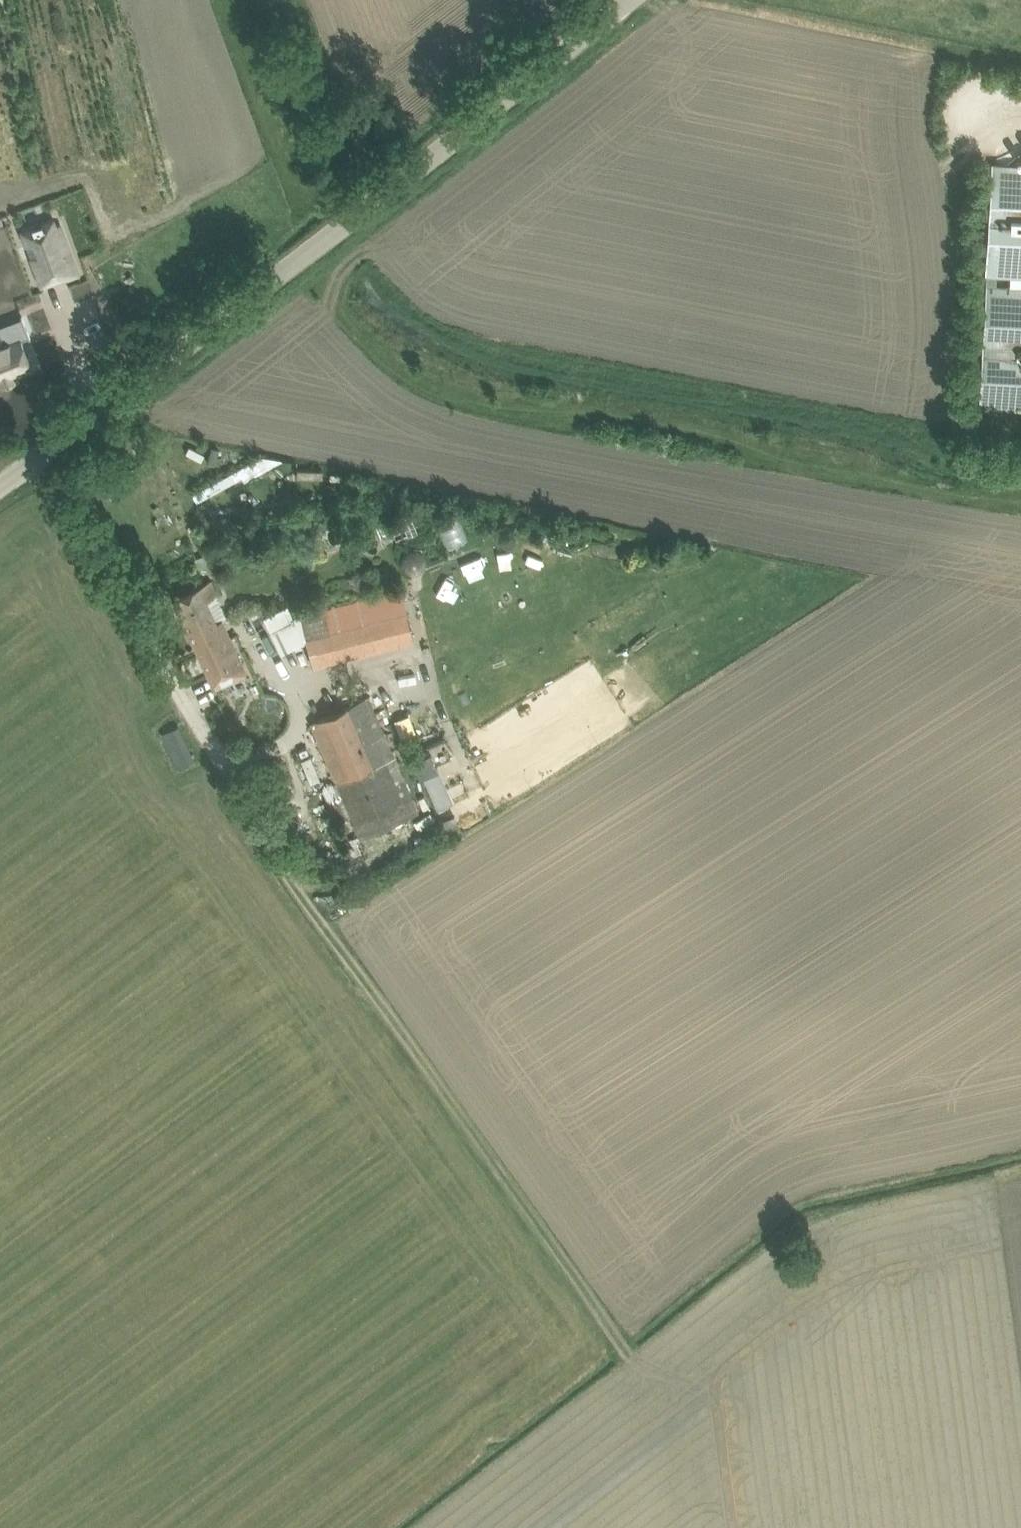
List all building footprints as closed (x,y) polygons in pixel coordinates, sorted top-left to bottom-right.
[(991,163),(985,274),(987,274),(979,408),(1020,410),(1020,286),(996,285),(997,276),(1020,277),(1020,165),(991,163)] [(53,218),(21,230),(41,284),(64,275),(65,278),(78,273),(59,223),(56,225),(53,218)] [(31,367),(20,339),(29,336),(29,337),(30,337),(22,315),(21,316),(21,318),(3,325),(8,341),(0,344),(0,379),(31,367)] [(455,519),(441,524),(448,544),(462,540),(455,519)] [(311,558),(325,553),(318,532),(303,536),(311,558)] [(216,560),(211,550),(196,557),(201,567),(216,560)] [(210,598),(216,595),(209,580),(174,597),(210,674),(216,686),(234,678),(247,672),(221,618),(220,619),(210,598)] [(298,614),(313,666),(414,640),(400,588),(298,614)] [(263,617),(271,632),(293,620),(286,605),(263,617)] [(377,762),(351,704),(310,722),(335,780),(377,762)] [(193,757),(187,744),(178,726),(163,733),(178,764),(193,757)] [(453,802),(438,769),(430,750),(412,758),(419,777),(422,776),(436,809),(453,802)] [(450,835),(461,829),(455,816),(443,822),(450,835)]
